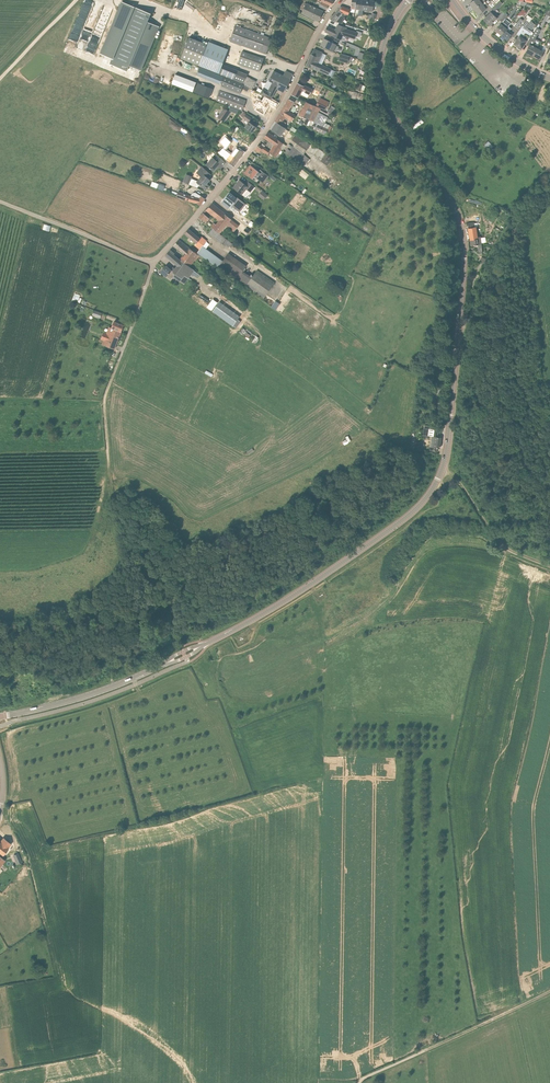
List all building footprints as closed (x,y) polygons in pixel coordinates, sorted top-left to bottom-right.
[(355,9),(354,15),(358,15),(358,12),(362,13),(363,10),(361,10),(362,0),(352,0),(356,1),(355,9)] [(374,1),(365,0),(362,0),(361,10),(363,10),(373,11),(374,1)] [(485,1),(484,0),(473,0),(470,3),(472,6),(473,9),(474,8),(474,9),(485,1)] [(489,11),(493,7),(500,1),(499,0),(495,0),(489,6),(485,1),(474,9),(475,9),(474,10),(476,12),(479,15),(486,9),(487,8),(489,11)] [(494,11),(502,3),(500,1),(493,7),(489,11),(491,12),(483,20),(489,25),(497,18),(499,20),(505,14),(502,12),(499,16),(494,11)] [(121,3),(99,54),(110,59),(108,64),(124,71),(126,66),(138,71),(139,70),(157,27),(146,22),(149,15),(121,3)] [(306,4),(301,14),(318,21),(323,11),(306,4)] [(331,19),(334,22),(336,22),(342,24),(344,18),(345,18),(346,15),(348,15),(349,14),(340,11),(343,7),(342,6),(342,7),(341,6),(331,19)] [(501,35),(508,27),(502,22),(508,15),(506,13),(505,14),(499,20),(499,21),(501,23),(495,30),(495,31),(495,30),(501,35)] [(526,20),(527,18),(526,17),(525,18),(523,20),(520,18),(514,27),(512,29),(509,27),(508,27),(501,35),(507,40),(507,41),(513,34),(515,36),(518,32),(526,20)] [(526,20),(518,32),(517,34),(519,36),(514,45),(521,49),(530,37),(530,36),(532,32),(525,27),(526,26),(532,30),(536,25),(530,21),(529,22),(526,20)] [(355,38),(357,32),(346,29),(346,27),(338,25),(335,30),(327,26),(325,31),(333,35),(333,36),(340,39),(343,35),(355,38)] [(235,26),(230,41),(266,54),(272,38),(235,26)] [(533,56),(537,48),(538,45),(533,42),(541,30),(536,28),(529,40),(531,41),(525,52),(526,52),(533,56)] [(225,65),(223,65),(222,64),(228,49),(208,42),(207,45),(189,38),(181,58),(199,65),(209,70),(209,69),(219,73),(219,74),(221,75),(225,65)] [(338,42),(331,38),(329,41),(324,38),(320,45),(334,51),(338,42)] [(540,60),(544,52),(542,51),(537,48),(533,56),(540,59),(540,60)] [(308,60),(317,64),(322,53),(314,49),(311,54),(308,60)] [(242,51),(237,64),(259,72),(263,59),(242,51)] [(348,63),(349,56),(345,55),(340,54),(338,60),(348,63)] [(324,68),(317,64),(308,60),(306,65),(328,75),(331,69),(325,66),(324,68)] [(223,76),(244,86),(252,89),(255,81),(246,77),(247,75),(225,66),(225,65),(221,75),(221,76),(223,77),(223,76)] [(223,77),(221,76),(200,67),(197,73),(221,82),(220,83),(222,86),(240,94),(244,86),(223,76),(223,77)] [(290,79),(293,75),(286,71),(283,76),(274,71),(270,76),(268,75),(266,79),(267,80),(278,85),(276,88),(284,92),(291,80),(290,79)] [(175,72),(172,82),(193,90),(197,80),(175,72)] [(198,80),(194,92),(209,98),(211,93),(201,89),(204,82),(198,80)] [(270,99),(276,88),(278,85),(267,80),(260,94),(263,96),(270,99)] [(304,86),(302,85),(298,83),(292,95),(298,98),(302,91),(310,95),(313,89),(305,85),(304,86)] [(361,102),(363,98),(364,95),(347,90),(345,95),(360,101),(361,102)] [(215,101),(242,111),(246,101),(219,91),(215,101)] [(269,104),(275,108),(278,104),(270,99),(263,96),(260,100),(264,102),(258,110),(263,113),(269,104)] [(275,121),(285,126),(286,123),(283,121),(286,118),(288,119),(287,120),(292,122),(296,115),(289,111),(294,102),(289,99),(280,113),(278,116),(275,121)] [(325,110),(327,105),(318,101),(316,106),(325,110)] [(313,125),(315,122),(320,110),(321,109),(306,102),(300,115),(310,120),(308,123),(307,125),(312,127),(313,125)] [(218,118),(221,120),(224,122),(228,116),(222,112),(218,118)] [(423,119),(413,124),(414,128),(424,123),(423,119)] [(284,126),(285,126),(275,121),(270,129),(281,136),(287,128),(284,126)] [(252,133),(256,127),(249,122),(245,127),(252,133)] [(315,122),(313,125),(312,127),(311,129),(325,135),(327,131),(330,125),(325,123),(323,126),(315,122)] [(287,153),(285,152),(283,150),(279,148),(282,143),(267,132),(264,137),(274,144),(270,151),(263,147),(259,144),(255,150),(259,153),(261,150),(275,159),(276,157),(280,160),(283,156),(284,157),(286,153),(287,153)] [(226,146),(231,140),(226,136),(221,142),(226,146)] [(304,154),(304,155),(294,147),(290,151),(288,149),(285,152),(287,153),(286,153),(303,167),(310,159),(304,154)] [(244,152),(240,149),(239,150),(236,148),(230,157),(221,150),(218,154),(234,166),(239,159),(244,152)] [(327,166),(333,158),(326,153),(320,161),(327,166)] [(226,163),(218,154),(215,157),(214,156),(206,164),(213,171),(218,166),(219,167),(221,165),(222,166),(226,163)] [(251,166),(245,173),(252,179),(256,175),(258,177),(257,179),(262,183),(268,176),(263,172),(260,175),(258,173),(259,172),(251,166)] [(209,182),(208,181),(209,179),(208,178),(211,174),(204,168),(198,174),(201,177),(197,181),(191,179),(192,177),(186,174),(183,182),(197,188),(200,185),(206,190),(209,186),(207,184),(209,182)] [(303,168),(299,173),(306,178),(310,174),(303,168)] [(245,184),(240,180),(233,187),(245,197),(250,191),(251,192),(255,186),(248,180),(245,184)] [(153,181),(151,185),(164,189),(165,184),(153,181)] [(267,195),(265,193),(262,191),(258,195),(264,200),(267,195)] [(176,197),(187,200),(190,196),(178,192),(176,197)] [(205,199),(197,193),(194,197),(190,196),(187,200),(189,201),(196,203),(200,205),(205,199)] [(230,208),(237,199),(229,193),(221,202),(230,208)] [(211,204),(207,210),(219,220),(216,224),(213,228),(217,232),(219,234),(227,224),(235,230),(239,225),(236,223),(231,219),(224,214),(211,204)] [(203,213),(199,218),(205,222),(209,218),(203,213)] [(475,227),(474,223),(468,224),(470,240),(477,239),(478,243),(479,242),(479,244),(482,244),(481,237),(477,237),(475,227)] [(213,228),(208,234),(213,237),(217,232),(213,228)] [(189,229),(185,233),(197,243),(195,245),(200,249),(206,240),(202,237),(200,238),(189,229)] [(478,243),(477,239),(470,240),(471,246),(477,245),(478,252),(478,253),(482,253),(482,244),(479,244),(479,242),(478,243)] [(179,240),(174,245),(185,255),(182,260),(190,267),(199,255),(197,254),(197,253),(196,253),(195,252),(179,240)] [(199,251),(197,253),(218,269),(219,268),(219,267),(237,280),(264,299),(274,283),(257,271),(251,278),(243,272),(246,267),(228,254),(223,261),(203,246),(202,246),(202,247),(199,251)] [(173,268),(171,270),(179,277),(181,279),(184,275),(188,278),(188,277),(190,274),(194,269),(190,267),(182,260),(181,261),(174,255),(175,254),(172,252),(170,250),(165,255),(177,266),(175,269),(173,268)] [(166,265),(160,272),(166,277),(167,276),(171,279),(173,277),(176,280),(179,277),(171,270),(169,268),(166,265)] [(180,281),(184,284),(188,278),(184,275),(181,279),(180,281)] [(80,302),(82,294),(75,293),(73,301),(80,302)] [(213,299),(207,307),(212,311),(218,303),(213,299)] [(276,300),(272,306),(276,309),(280,303),(276,300)] [(218,304),(214,309),(213,311),(233,326),(236,328),(240,321),(238,319),(240,317),(219,302),(218,304)] [(95,309),(93,314),(101,318),(103,312),(95,309)] [(107,341),(105,345),(114,349),(124,325),(114,321),(109,335),(105,334),(103,339),(107,341)] [(249,337),(251,333),(246,329),(243,332),(249,337)] [(439,448),(441,438),(432,437),(431,447),(439,448)] [(2,854),(7,848),(6,848),(10,844),(3,838),(0,841),(0,852),(2,854)] [(18,853),(13,856),(17,864),(22,862),(18,853)]
